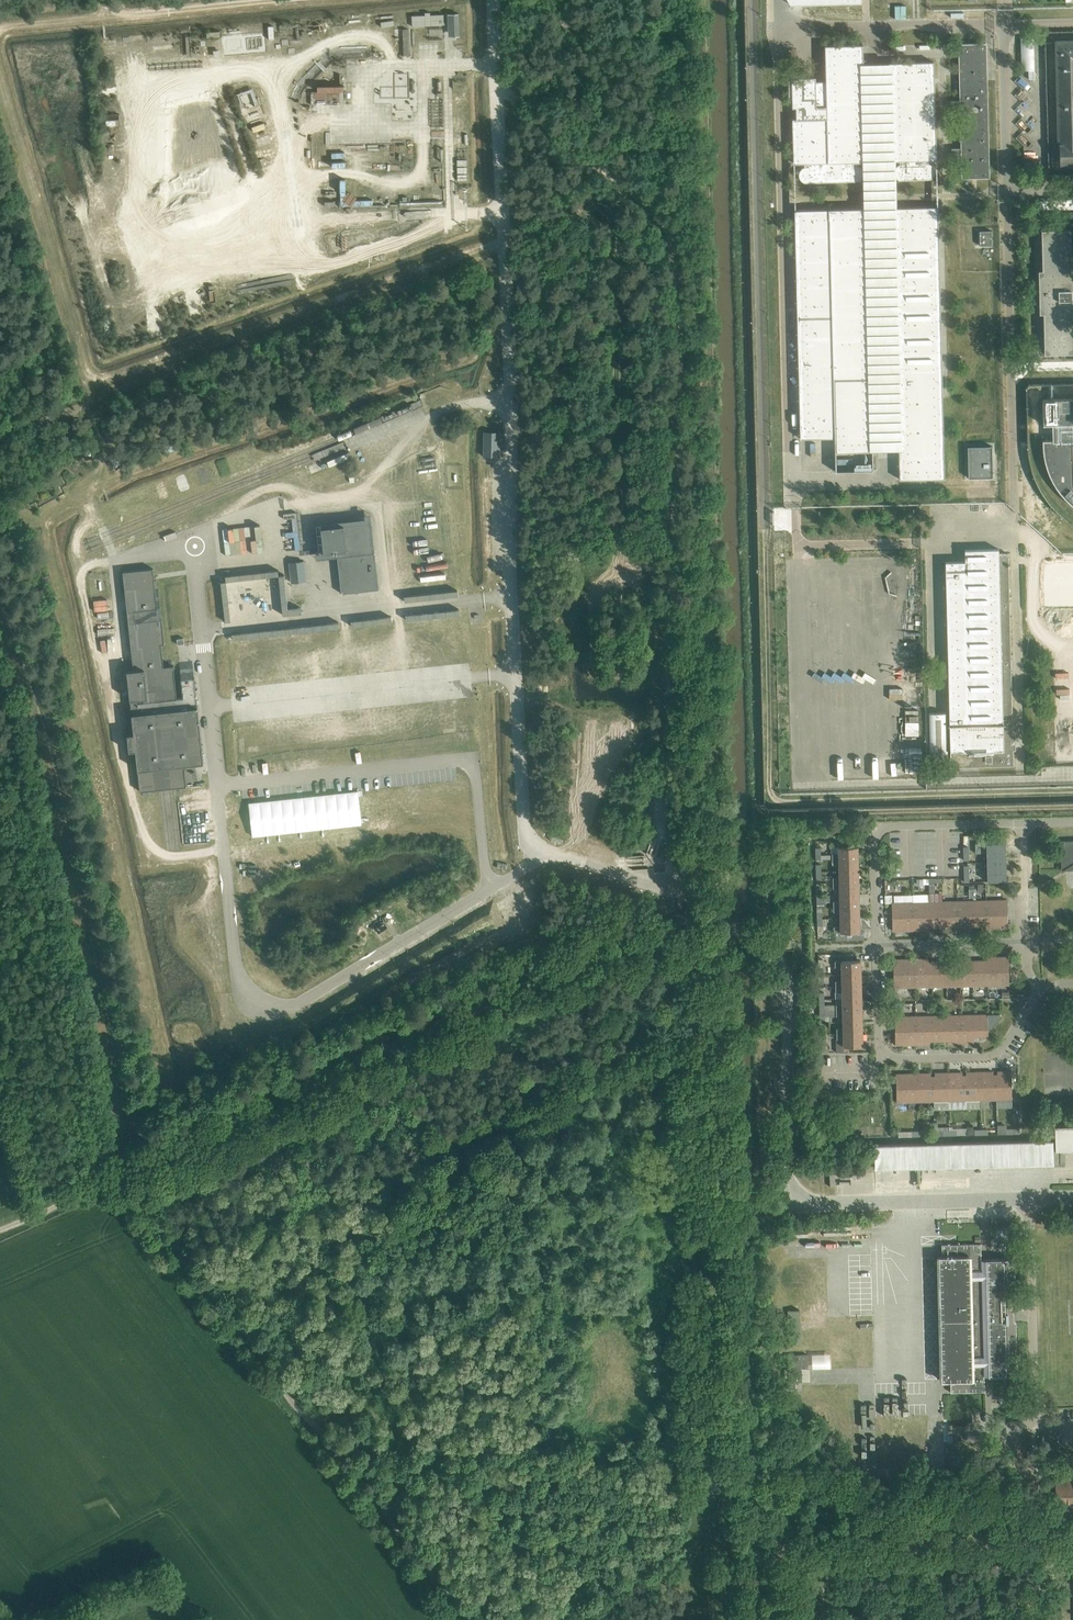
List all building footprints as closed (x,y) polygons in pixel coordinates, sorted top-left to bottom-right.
[(443,24),(443,13),(410,14),(411,25),(443,24)] [(458,15),(451,16),(452,34),(459,34),(458,15)] [(1034,38),(1031,37),(1020,38),(1021,70),(1028,70),(1028,79),(1035,79),(1035,70),(1034,70),(1034,38)] [(1072,162),(1072,41),(1056,41),(1057,50),(1061,162),(1072,162)] [(952,148),(952,158),(961,157),(961,178),(989,178),(986,43),(958,44),(959,101),(951,102),(951,111),(960,111),(961,148),(952,148)] [(799,74),(788,74),(788,96),(792,95),(792,107),(796,107),(796,118),(793,118),(793,163),(801,163),(804,163),(804,167),(803,167),(802,167),(802,168),(801,168),(801,169),(800,170),(800,171),(799,172),(799,173),(799,174),(799,175),(799,176),(799,177),(800,178),(800,179),(801,180),(802,181),(803,181),(803,182),(804,182),(830,181),(855,181),(863,181),(865,180),(863,63),(862,46),(862,45),(825,45),(825,47),(825,81),(815,81),(815,76),(801,77),(801,74),(799,74)] [(905,62),(889,62),(892,177),(895,176),(896,177),(896,178),(897,178),(898,179),(899,179),(900,180),(929,179),(930,178),(931,178),(932,177),(932,176),(933,176),(933,175),(934,175),(934,174),(934,173),(934,172),(934,171),(934,170),(934,169),(934,168),(934,167),(933,167),(933,166),(932,166),(932,165),(931,164),(930,164),(929,164),(929,163),(929,160),(935,160),(934,62),(905,62)] [(343,102),(342,84),(316,85),(316,91),(326,90),(327,103),(343,102)] [(1043,200),(1042,200),(1041,200),(1040,201),(1040,202),(1039,203),(1039,204),(1039,205),(1039,206),(1039,207),(1040,208),(1041,208),(1041,209),(1042,209),(1072,208),(1072,199),(1043,199),(1043,200)] [(896,207),(893,207),(898,449),(899,479),(908,479),(944,478),(944,473),(943,445),(943,425),(942,403),(938,226),(938,219),(938,216),(937,206),(931,206),(896,207)] [(828,209),(795,210),(797,309),(797,322),(800,438),(835,437),(835,448),(835,452),(869,451),(869,450),(865,208),(863,208),(828,209)] [(1061,230),(1062,227),(1062,226),(1062,225),(1061,225),(1060,225),(1059,225),(1057,230),(1041,230),(1042,271),(1038,271),(1038,274),(1039,314),(1043,313),(1044,354),(1072,353),(1072,304),(1072,278),(1071,279),(1070,229),(1061,230)] [(991,231),(979,231),(979,245),(991,245),(991,231)] [(1043,399),(1043,425),(1052,424),(1052,440),(1043,440),(1043,448),(1044,455),(1045,461),(1047,468),(1049,474),(1052,480),(1056,486),(1059,492),(1065,498),(1071,504),(1072,506),(1072,398),(1043,399)] [(500,432),(483,431),(482,456),(499,457),(500,432)] [(161,443),(164,452),(174,448),(171,439),(161,443)] [(991,446),(967,447),(968,477),(992,476),(991,446)] [(323,552),(337,551),(341,592),(378,589),(371,522),(321,527),(323,552)] [(965,561),(945,562),(950,767),(1013,765),(1013,750),(1015,750),(1015,733),(1012,733),(1008,553),(999,553),(999,549),(965,550),(965,561)] [(489,553),(489,571),(502,571),(501,553),(489,553)] [(304,560),(288,562),(291,583),(306,581),(304,560)] [(135,750),(140,791),(159,789),(170,788),(186,786),(184,765),(204,763),(194,677),(180,679),(182,697),(177,697),(173,665),(164,666),(161,644),(164,644),(162,619),(158,619),(153,568),(144,569),(131,571),(123,572),(133,670),(127,670),(134,733),(127,734),(129,751),(135,750)] [(1040,573),(1041,620),(1072,620),(1072,572),(1040,573)] [(92,599),(93,610),(107,610),(106,598),(92,599)] [(230,647),(224,648),(230,687),(235,687),(234,679),(238,672),(238,673),(241,667),(234,663),(238,662),(237,656),(241,649),(257,646),(266,651),(266,656),(251,658),(256,661),(248,662),(249,668),(250,668),(252,676),(244,677),(258,684),(306,677),(305,674),(293,676),(288,642),(278,637),(230,644),(230,647)] [(930,758),(947,757),(946,713),(929,713),(930,758)] [(242,764),(253,762),(251,751),(240,752),(242,764)] [(358,789),(250,800),(253,835),(362,824),(358,789)] [(1061,841),(1062,869),(1065,869),(1070,866),(1072,869),(1072,841),(1061,841)] [(1005,842),(986,843),(986,852),(1006,852),(1005,842)] [(857,846),(849,846),(832,847),(832,859),(858,858),(857,846)] [(1006,862),(1006,852),(986,852),(987,862),(1006,862)] [(858,870),(858,858),(832,859),(832,865),(839,864),(839,871),(858,870)] [(205,879),(219,879),(218,861),(204,861),(205,879)] [(1006,871),(1006,862),(987,862),(987,872),(1006,871)] [(858,883),(858,870),(839,871),(839,878),(832,878),(833,883),(858,883)] [(1006,881),(1006,871),(987,872),(987,881),(1006,881)] [(833,889),(833,895),(840,895),(859,895),(858,883),(833,883),(833,889)] [(840,895),(840,902),(833,902),(833,908),(859,907),(859,895),(840,895)] [(817,908),(822,908),(822,907),(826,907),(826,902),(830,902),(830,896),(816,896),(817,908)] [(958,929),(971,929),(973,929),(972,900),(957,901),(958,929)] [(973,929),(997,928),(996,900),(972,900),(973,929)] [(996,900),(997,928),(1007,928),(1007,900),(996,900)] [(926,927),(940,926),(943,926),(942,901),(914,902),(915,930),(926,930),(926,927)] [(942,901),(943,926),(945,926),(945,929),(958,929),(957,901),(942,901)] [(903,902),(891,902),(892,931),(903,930),(903,902)] [(915,930),(914,902),(903,902),(903,930),(915,930)] [(833,913),(840,913),(840,920),(859,919),(859,907),(833,908),(833,913)] [(834,926),(834,932),(860,931),(859,919),(840,920),(840,926),(834,926)] [(1008,956),(997,957),(998,985),(1009,984),(1008,956)] [(970,957),(959,958),(960,986),(973,985),(973,969),(972,960),(970,960),(970,957)] [(972,960),(973,969),(973,985),(998,985),(997,957),(987,957),(987,960),(972,960)] [(928,958),(916,959),(917,987),(946,986),(946,969),(946,961),(928,961),(928,958)] [(946,961),(946,969),(946,986),(960,986),(959,958),(948,958),(948,961),(946,961)] [(893,959),(894,987),(905,987),(905,959),(893,959)] [(916,959),(905,959),(905,987),(917,987),(916,959)] [(841,966),(841,973),(861,972),(860,960),(834,961),(835,966),(841,966)] [(841,973),(842,979),(835,979),(835,985),(861,984),(861,972),(841,973)] [(835,997),(842,997),(861,997),(861,984),(835,985),(835,997)] [(835,997),(836,1009),(861,1009),(861,997),(842,997),(835,997)] [(819,1010),(819,1013),(820,1022),(828,1022),(828,1020),(825,1020),(825,1016),(836,1016),(836,1015),(842,1015),(843,1021),(862,1021),(861,1009),(836,1009),(836,1011),(825,1011),(825,1010),(819,1010)] [(974,1043),(974,1037),(978,1037),(978,1038),(980,1040),(983,1036),(988,1036),(988,1031),(1002,1016),(999,1014),(960,1015),(961,1043),(974,1043)] [(947,1040),(947,1015),(920,1016),(920,1044),(929,1044),(929,1041),(947,1040)] [(947,1015),(947,1040),(947,1043),(961,1043),(960,1015),(947,1015)] [(904,1044),(903,1016),(894,1016),(895,1044),(904,1044)] [(912,1044),(911,1016),(903,1016),(904,1044),(912,1044)] [(920,1044),(920,1016),(911,1016),(912,1044),(920,1044)] [(843,1028),(836,1028),(836,1034),(862,1033),(862,1021),(843,1021),(843,1028)] [(836,1039),(843,1039),(843,1046),(862,1045),(862,1033),(836,1034),(836,1039)] [(993,1071),(979,1072),(980,1100),(996,1099),(995,1081),(995,1074),(993,1074),(993,1071)] [(995,1074),(995,1081),(996,1099),(1012,1099),(1011,1071),(997,1071),(997,1074),(995,1074)] [(932,1075),(933,1083),(933,1101),(949,1100),(948,1072),(934,1073),(934,1075),(932,1075)] [(964,1100),(964,1082),(964,1075),(962,1075),(962,1072),(948,1072),(949,1100),(964,1100)] [(964,1075),(964,1082),(964,1100),(980,1100),(979,1072),(966,1072),(966,1075),(964,1075)] [(913,1073),(896,1074),(896,1102),(914,1101),(913,1073)] [(930,1073),(913,1073),(914,1101),(933,1101),(933,1083),(932,1075),(930,1075),(930,1073)] [(933,1122),(934,1136),(949,1135),(949,1126),(938,1127),(938,1122),(933,1122)] [(1019,1133),(1019,1128),(1006,1128),(1006,1124),(997,1125),(997,1134),(1017,1133),(1019,1133)] [(937,1258),(941,1381),(944,1380),(944,1381),(950,1381),(950,1392),(984,1391),(984,1375),(1016,1374),(1014,1322),(1010,1322),(1010,1311),(1014,1311),(1013,1258),(981,1259),(981,1243),(941,1244),(942,1256),(940,1256),(940,1257),(937,1258)] [(809,1368),(814,1368),(814,1357),(794,1357),(794,1391),(804,1391),(804,1383),(810,1382),(809,1368)] [(1055,1479),(1056,1507),(1072,1506),(1072,1479),(1055,1479)]
